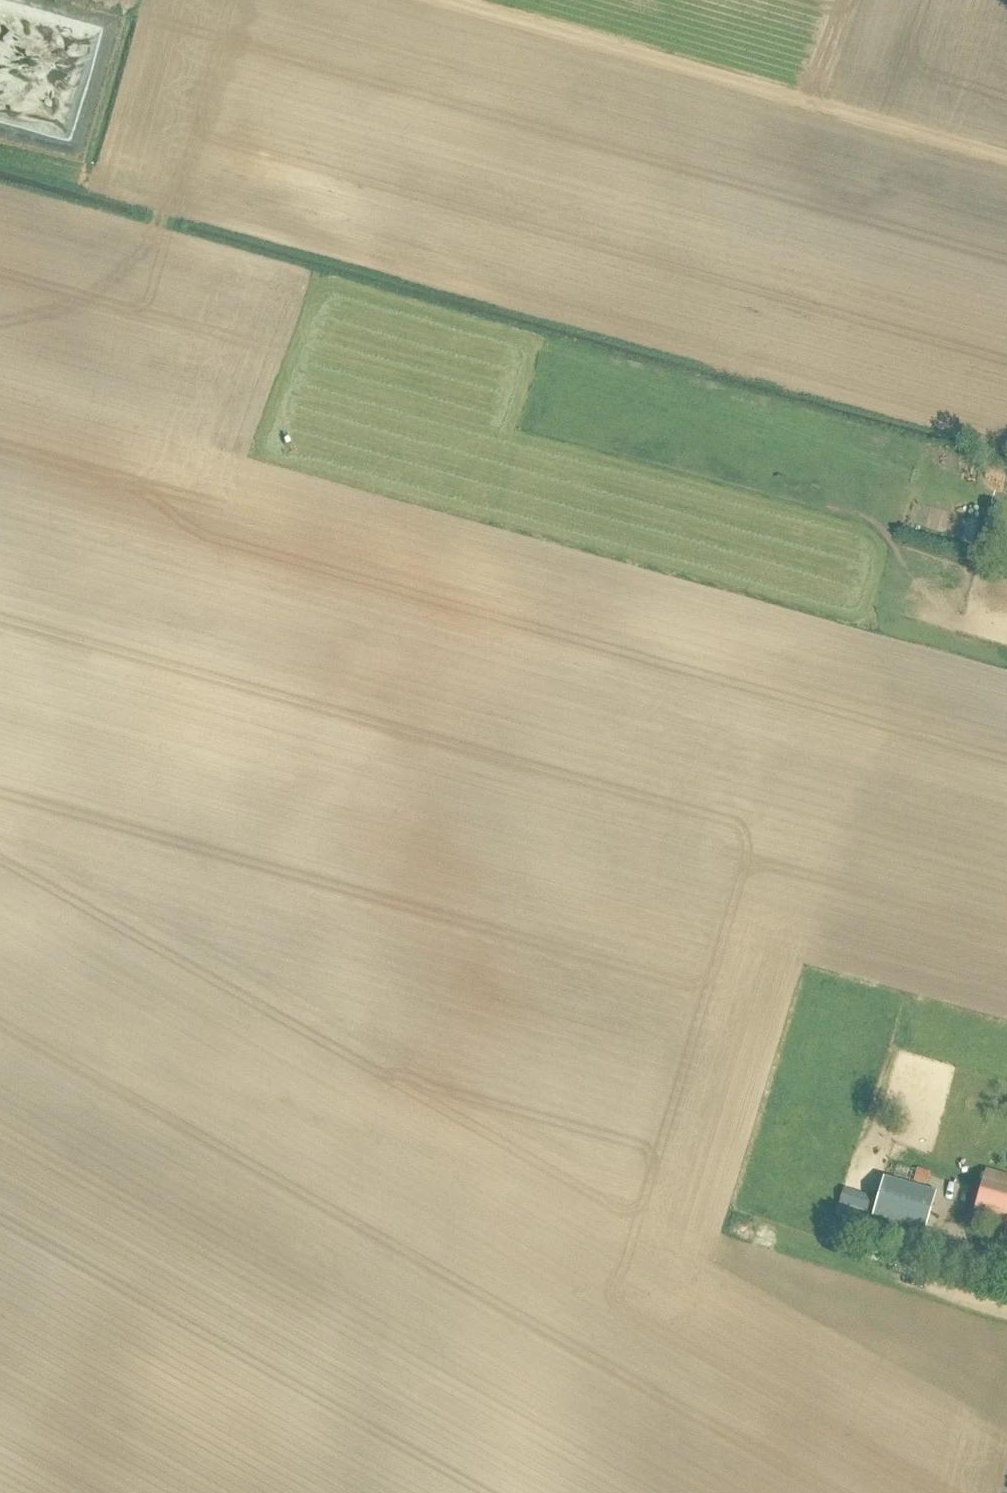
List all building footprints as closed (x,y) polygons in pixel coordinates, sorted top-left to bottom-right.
[(971,1223),(1006,1234),(1006,1179),(985,1173),(971,1223)] [(883,1181),(871,1220),(924,1235),(935,1196),(883,1181)] [(844,1191),(840,1206),(871,1215),(875,1200),(844,1191)]
